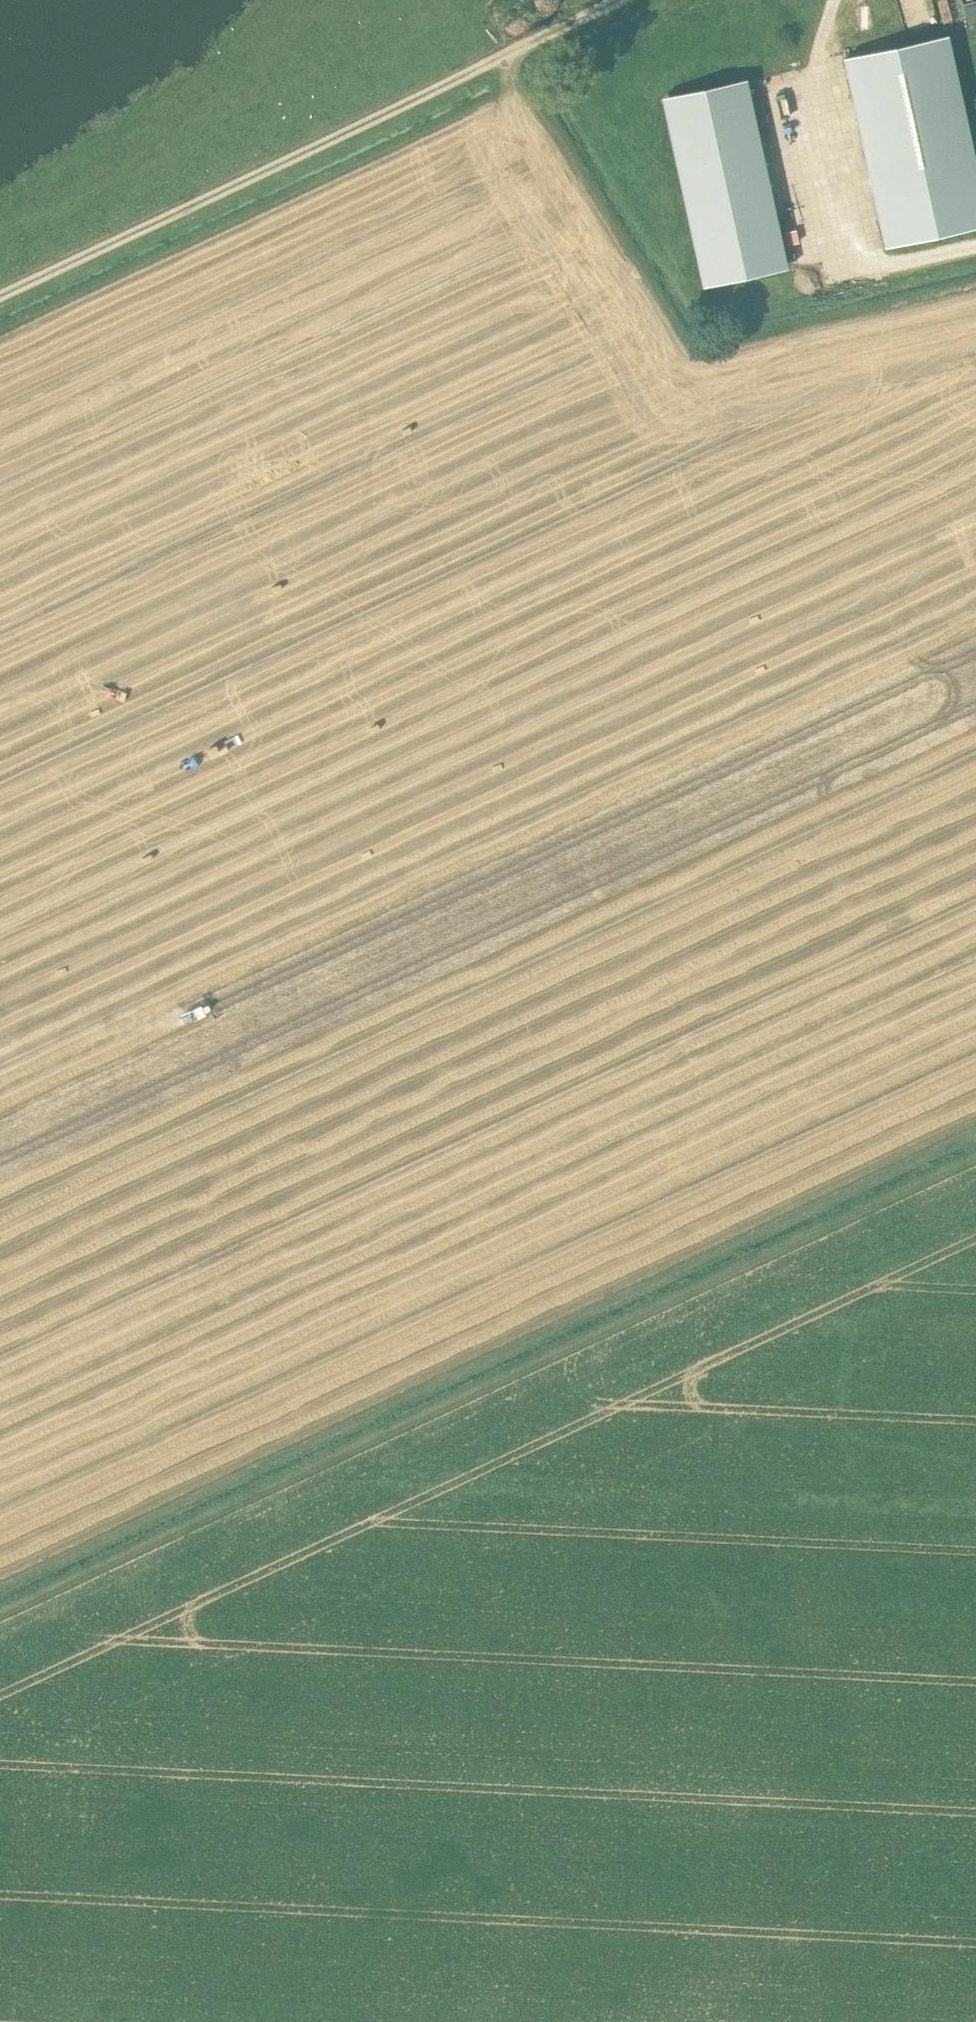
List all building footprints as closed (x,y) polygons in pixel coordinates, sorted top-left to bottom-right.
[(975,227),(975,161),(949,35),(843,58),(885,247),(975,227)] [(702,286),(788,268),(747,79),(662,97),(702,286)]
